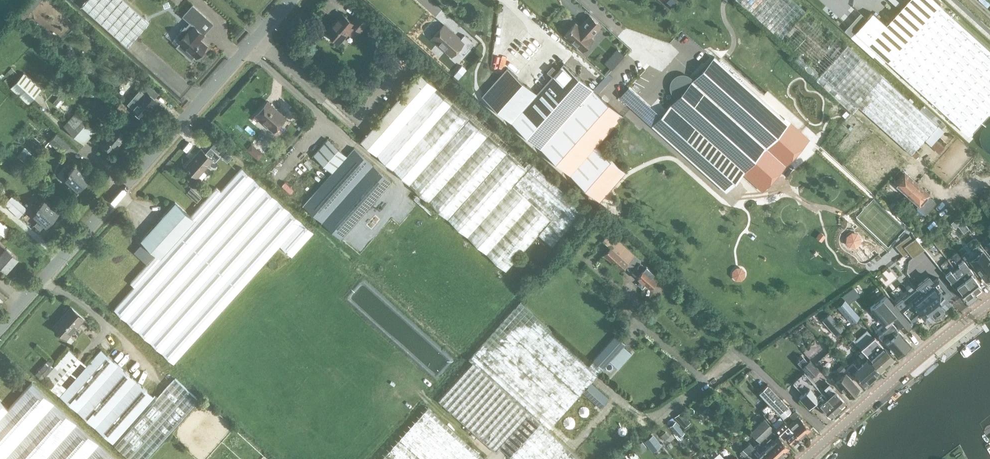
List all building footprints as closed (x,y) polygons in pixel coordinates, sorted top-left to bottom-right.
[(41,0),(29,0),(17,13),(23,19),(41,0)] [(149,21),(125,0),(86,0),(81,5),(127,46),(149,21)] [(856,107),(885,133),(909,155),(936,125),(911,102),(847,44),(839,37),(807,8),(805,10),(795,0),(735,0),(735,1),(855,108),(856,107)] [(936,0),(907,0),(885,24),(872,12),(866,18),(860,12),(844,30),(851,36),(850,37),(872,56),(876,51),(969,135),(989,112),(989,49),(936,0)] [(165,35),(165,36),(191,59),(195,56),(196,57),(207,45),(199,39),(204,34),(198,29),(207,18),(212,23),(213,23),(192,5),(183,15),(190,22),(186,27),(185,26),(176,36),(180,39),(178,41),(180,42),(177,45),(165,35)] [(361,30),(370,20),(360,11),(351,21),(342,13),(326,30),(339,42),(355,25),(361,30)] [(576,23),(565,35),(577,46),(577,47),(580,50),(581,50),(583,51),(593,39),(591,37),(601,25),(590,15),(580,27),(576,23)] [(432,37),(453,55),(457,50),(463,55),(474,43),(464,34),(460,39),(444,24),(432,37)] [(611,69),(624,55),(617,48),(604,63),(611,69)] [(474,60),(479,51),(474,49),(469,58),(474,60)] [(628,86),(619,96),(726,192),(744,172),(767,147),(782,161),(806,138),(714,56),(692,80),(690,79),(688,77),(685,76),(683,75),(680,76),(678,77),(675,78),(674,80),(672,82),(672,85),(672,88),(672,91),(674,93),(676,95),(678,96),(660,116),(628,86)] [(600,201),(625,172),(596,146),(623,116),(564,63),(537,93),(507,67),(482,95),(600,201)] [(426,67),(361,140),(506,270),(539,234),(551,245),(583,209),(533,163),(426,67)] [(24,72),(10,87),(16,92),(28,103),(37,94),(42,88),(24,72)] [(155,98),(160,92),(149,83),(142,90),(146,94),(133,108),(144,117),(158,100),(155,98)] [(64,100),(58,96),(53,102),(58,106),(64,100)] [(274,130),(286,117),(268,101),(256,114),(274,130)] [(84,143),(97,130),(76,111),(63,125),(84,143)] [(113,151),(128,135),(117,125),(102,142),(113,151)] [(944,131),(938,125),(925,140),(931,146),(944,131)] [(63,153),(72,143),(58,131),(49,140),(63,153)] [(313,154),(332,172),(303,204),(341,238),(392,181),(354,147),(346,155),(328,138),(313,154)] [(263,154),(251,143),(246,149),(258,160),(263,154)] [(215,161),(220,155),(211,146),(205,152),(201,148),(185,165),(197,176),(213,159),(215,161)] [(33,155),(24,147),(17,155),(26,163),(33,155)] [(767,147),(744,172),(760,186),(782,161),(767,147)] [(978,169),(980,167),(984,172),(987,169),(982,165),(976,158),(972,163),(978,169)] [(88,179),(90,177),(88,176),(92,170),(86,165),(85,167),(78,160),(70,169),(69,169),(68,170),(71,172),(66,178),(72,182),(67,188),(72,192),(77,187),(79,188),(87,179),(88,179)] [(169,248),(134,286),(114,308),(174,362),(280,244),(292,255),(314,231),(242,167),(220,190),(169,248)] [(929,194),(904,171),(894,181),(919,205),(917,206),(925,214),(927,211),(935,202),(928,195),(929,194)] [(53,202),(46,197),(52,190),(47,186),(41,193),(45,197),(39,205),(38,204),(36,206),(39,209),(34,214),(39,219),(35,224),(40,228),(45,223),(46,225),(55,215),(56,215),(58,213),(55,211),(60,206),(54,201),(53,202)] [(130,282),(134,286),(169,248),(220,190),(216,186),(190,215),(175,201),(141,239),(156,253),(130,282)] [(431,214),(434,210),(416,194),(413,198),(431,214)] [(19,217),(27,208),(12,195),(4,204),(19,217)] [(959,216),(951,222),(954,227),(963,221),(959,216)] [(821,241),(825,235),(820,231),(816,237),(821,241)] [(846,235),(845,241),(849,246),(855,247),(860,244),(861,237),(857,232),(851,231),(846,235)] [(602,240),(609,246),(603,253),(620,269),(625,264),(631,270),(649,287),(657,278),(652,273),(653,272),(646,265),(645,267),(639,261),(641,260),(610,232),(602,240)] [(898,249),(904,256),(908,252),(903,246),(908,241),(905,237),(899,242),(902,245),(898,249)] [(18,257),(0,241),(0,242),(0,253),(1,253),(0,254),(0,264),(6,269),(18,257)] [(917,282),(930,273),(934,278),(944,271),(926,247),(903,264),(917,282)] [(971,260),(986,280),(989,277),(989,261),(983,251),(971,260)] [(956,261),(961,257),(957,252),(952,256),(956,261)] [(959,267),(955,270),(974,294),(981,288),(972,276),(974,274),(963,260),(957,265),(959,267)] [(732,271),(732,276),(736,280),(742,280),(745,276),(745,271),(741,267),(736,267),(732,271)] [(949,271),(944,275),(950,282),(949,282),(954,288),(956,287),(966,300),(974,294),(955,270),(951,273),(949,271)] [(896,303),(907,317),(913,313),(916,316),(921,312),(927,320),(931,317),(934,314),(935,314),(936,314),(937,314),(938,313),(939,313),(940,312),(941,311),(942,310),(942,309),(942,308),(949,302),(943,294),(948,290),(938,277),(933,282),(929,276),(896,303)] [(853,287),(841,296),(848,303),(859,295),(853,287)] [(908,322),(896,307),(885,294),(869,307),(877,316),(878,315),(884,323),(892,317),(904,332),(911,325),(908,322)] [(860,317),(845,300),(837,307),(852,324),(860,317)] [(521,301),(469,358),(473,362),(548,430),(582,391),(600,407),(609,397),(591,382),(599,373),(608,362),(610,361),(618,368),(632,353),(630,352),(624,346),(626,343),(620,338),(615,334),(592,359),(589,363),(521,301)] [(68,336),(83,319),(70,307),(55,325),(68,336)] [(843,330),(829,313),(822,320),(836,336),(843,330)] [(892,323),(885,329),(904,350),(911,344),(899,331),(894,335),(891,332),(896,328),(892,323)] [(904,350),(885,329),(878,335),(882,339),(887,336),(890,339),(885,343),(897,356),(904,350)] [(867,330),(856,339),(863,347),(861,348),(881,371),(894,359),(875,336),(873,337),(867,330)] [(35,373),(42,379),(131,458),(145,458),(199,399),(175,377),(156,398),(101,349),(90,360),(88,358),(84,362),(69,349),(54,367),(51,364),(53,362),(49,358),(35,373)] [(824,369),(836,357),(830,350),(817,361),(824,369)] [(820,370),(810,359),(806,354),(797,361),(801,366),(811,377),(820,370)] [(853,372),(864,385),(879,372),(868,359),(858,367),(854,362),(847,369),(851,374),(853,372)] [(438,400),(496,452),(501,448),(513,458),(581,458),(548,430),(473,362),(438,400)] [(836,368),(839,372),(840,373),(846,369),(842,364),(836,368)] [(849,396),(859,388),(846,373),(836,381),(849,396)] [(32,381),(8,409),(0,401),(0,458),(118,458),(32,381)] [(767,383),(759,391),(784,417),(792,409),(767,383)] [(839,396),(836,393),(828,384),(823,388),(825,390),(829,394),(826,397),(837,409),(839,408),(845,402),(839,396)] [(809,388),(800,397),(809,407),(816,401),(822,409),(823,408),(830,416),(837,409),(826,397),(823,400),(819,396),(817,397),(809,388)] [(428,406),(381,458),(486,458),(428,406)] [(790,413),(793,417),(795,419),(790,423),(802,436),(810,428),(800,417),(802,415),(795,408),(790,413)] [(681,411),(675,417),(685,427),(691,422),(681,411)] [(760,441),(774,428),(764,417),(750,430),(760,441)] [(671,425),(679,435),(684,430),(676,420),(671,425)] [(790,423),(789,424),(785,420),(775,428),(784,437),(786,435),(793,443),(802,436),(790,423)] [(669,436),(665,432),(660,436),(664,440),(669,436)] [(651,447),(657,442),(652,435),(646,440),(651,447)] [(771,436),(769,439),(782,454),(790,447),(779,436),(774,440),(771,436)] [(769,439),(766,441),(769,444),(765,448),(775,458),(777,458),(782,454),(769,439)] [(647,448),(642,440),(635,446),(640,453),(647,448)] [(750,452),(755,447),(750,441),(745,446),(749,451),(750,452)] [(749,451),(745,446),(740,450),(744,455),(749,451)] [(765,448),(760,453),(756,450),(754,451),(761,458),(775,458),(765,448)] [(624,456),(626,458),(635,458),(637,458),(632,451),(624,456)]
